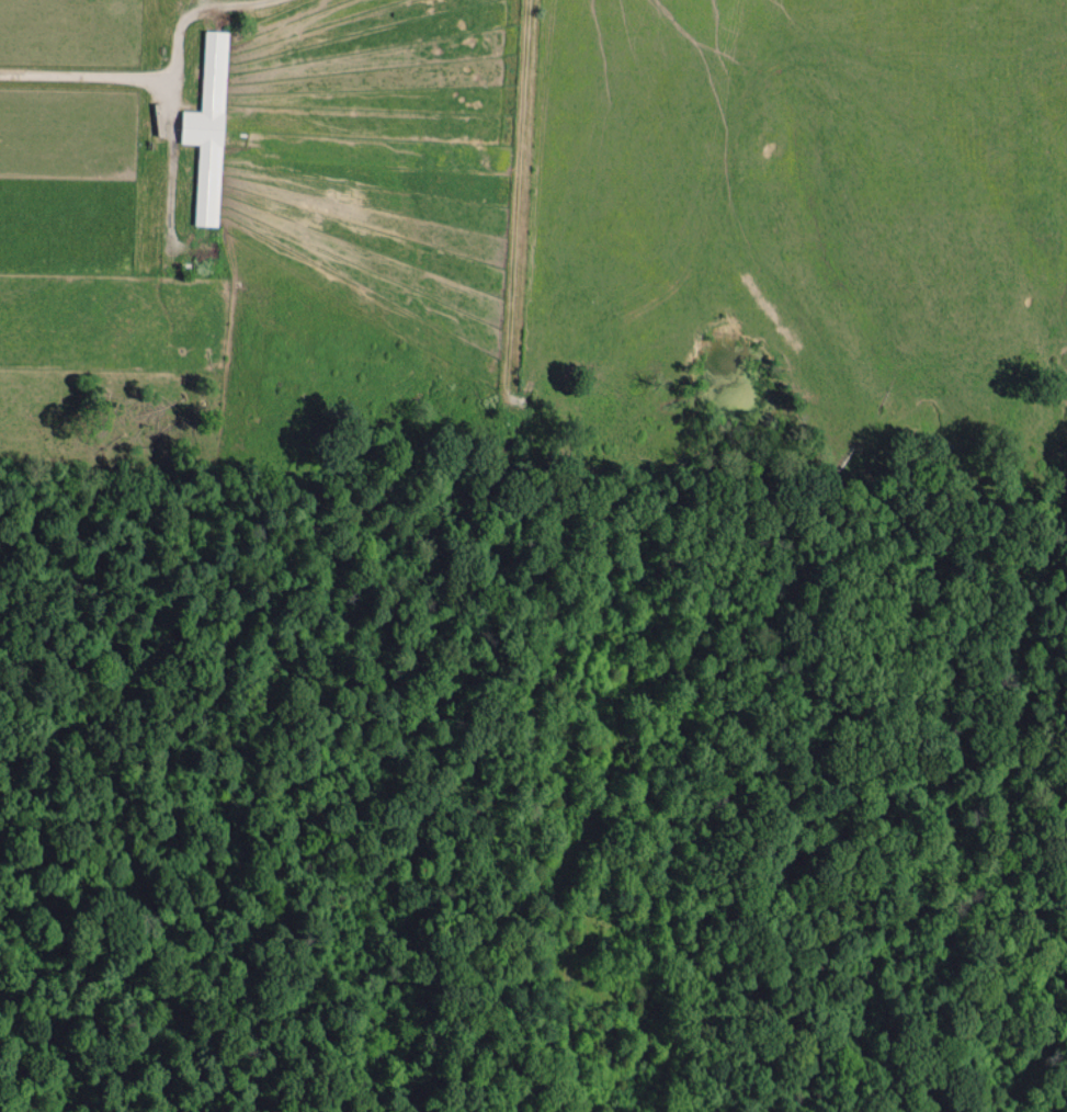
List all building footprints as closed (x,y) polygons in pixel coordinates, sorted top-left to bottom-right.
[(195,224),(220,226),(228,30),(205,29),(202,110),(183,109),(182,142),(199,143),(195,224)]
